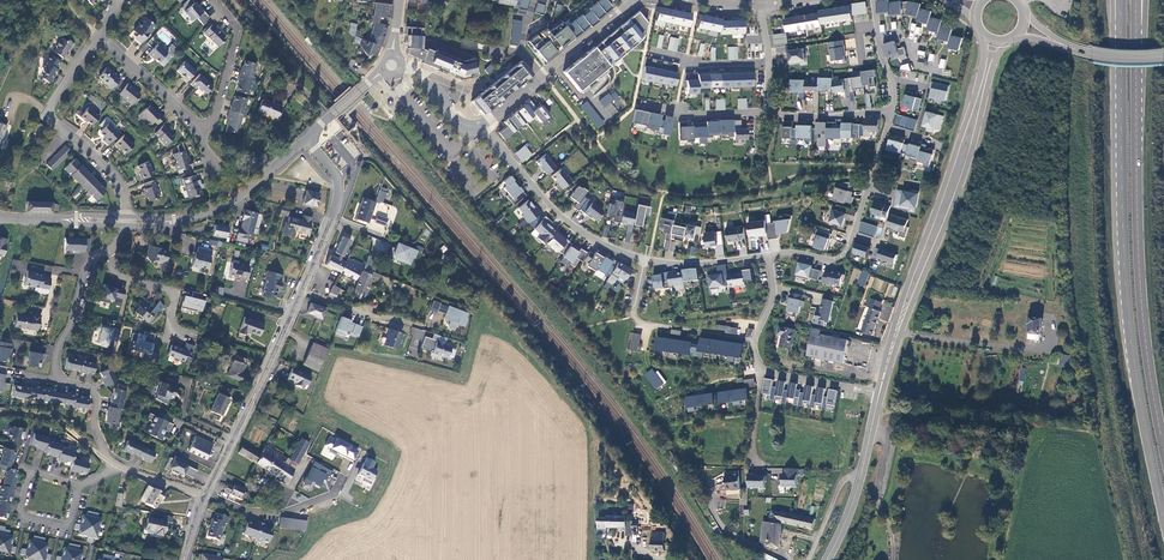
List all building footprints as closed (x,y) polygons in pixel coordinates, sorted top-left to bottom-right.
[(202,25),(208,17),(204,12),(202,13),(198,8),(192,0),(189,0),(185,3),(189,8),(185,11),(193,21),(196,18),(202,25)] [(519,8),(519,3),(520,0),(497,0),(497,3),(514,6),(513,8),(517,9),(519,8)] [(531,0),(524,0),(523,3),(519,3),(519,11),(522,11),(522,17),(528,19),(534,1),(531,0)] [(526,44),(543,66),(559,53),(555,49),(558,47),(560,50),(589,26),(590,28),(598,21),(597,20),(611,8),(604,0),(600,0),(584,13),(585,15),(581,18),(579,17),(564,30),(559,24),(546,35),(543,31),(537,36),(541,40),(538,43),(534,38),(526,44)] [(877,1),(878,14),(891,13),(890,3),(889,0),(883,0),(877,1)] [(921,3),(910,0),(907,15),(918,18),(920,9),(921,3)] [(869,12),(867,1),(852,3),(853,5),(853,14),(869,12)] [(903,14),(901,2),(890,3),(891,13),(891,15),(903,14)] [(853,14),(853,5),(842,7),(844,20),(854,19),(853,14)] [(374,15),(373,24),(374,25),(382,26),(382,19),(389,20),(391,7),(375,6),(374,13),(372,13),(372,15),(374,15)] [(667,22),(669,9),(659,7),(656,20),(667,22)] [(844,20),(842,7),(831,8),(833,22),(844,20)] [(833,22),(831,8),(821,9),(821,12),(823,23),(833,22)] [(549,11),(541,9),(538,18),(546,21),(549,11)] [(565,11),(560,9),(556,17),(560,18),(564,15),(565,11)] [(678,24),(680,11),(670,9),(667,22),(678,24)] [(931,20),(933,12),(920,9),(918,18),(917,22),(930,25),(931,20)] [(689,26),(691,14),(680,11),(678,24),(689,26)] [(823,23),(821,12),(795,16),(795,17),(787,18),(789,30),(797,29),(823,25),(823,23)] [(563,73),(580,94),(618,64),(616,61),(644,38),(646,25),(636,14),(563,73)] [(708,29),(711,16),(700,14),(697,27),(708,29)] [(155,26),(143,15),(137,22),(140,24),(134,30),(139,35),(135,39),(140,43),(146,37),(146,36),(155,26)] [(721,20),(722,18),(711,16),(708,29),(719,31),(721,20)] [(513,19),(510,44),(520,44),(522,20),(513,19)] [(744,33),(743,19),(732,20),(733,33),(744,33)] [(733,33),(732,20),(721,20),(719,31),(719,34),(733,33)] [(941,28),(942,22),(931,20),(930,25),(929,31),(940,33),(941,28)] [(355,36),(357,24),(351,22),(348,34),(355,36)] [(374,25),(368,43),(374,45),(379,47),(380,47),(387,28),(382,26),(374,25)] [(205,33),(217,46),(224,39),(219,34),(221,33),(217,28),(215,29),(212,26),(205,33)] [(423,29),(406,28),(406,37),(408,37),(408,42),(405,42),(405,49),(407,49),(407,55),(408,56),(416,59),(417,57),(423,59),(422,62),(430,65),(429,67),(446,74),(447,72),(454,75),(454,76),(461,79),(462,80),(469,78),(469,77),(477,75),(473,58),(433,42),(422,41),(423,29)] [(952,36),(953,30),(941,28),(940,33),(938,40),(950,43),(952,36)] [(790,42),(788,33),(787,32),(775,34),(776,44),(790,42)] [(677,52),(680,39),(670,36),(667,49),(677,52)] [(950,43),(949,49),(960,52),(963,38),(952,36),(950,43)] [(67,42),(60,39),(55,45),(55,48),(53,51),(64,58),(66,55),(66,54),(68,49),(71,49),(74,44),(68,40),(67,42)] [(846,52),(845,39),(829,41),(831,54),(832,54),(833,60),(839,59),(840,62),(846,61),(845,52),(846,52)] [(377,53),(378,51),(372,49),(374,45),(368,43),(360,40),(358,45),(365,56),(377,53)] [(894,41),(883,45),(887,57),(898,54),(894,41)] [(165,53),(156,45),(147,55),(151,58),(151,57),(162,67),(176,51),(170,45),(167,49),(167,52),(165,53)] [(799,46),(794,47),(791,45),(787,45),(788,51),(790,51),(792,63),(807,61),(805,48),(799,49),(799,46)] [(728,60),(737,60),(738,47),(728,46),(728,60)] [(55,69),(60,63),(48,55),(44,62),(43,71),(44,77),(42,80),(50,85),(54,78),(53,77),(57,71),(55,69)] [(180,78),(185,83),(195,72),(184,61),(175,71),(182,77),(180,78)] [(486,89),(470,101),(481,115),(531,74),(524,66),(525,65),(523,62),(522,63),(520,61),(486,89)] [(256,66),(246,63),(243,71),(241,71),(239,77),(252,81),(256,66)] [(484,70),(488,75),(495,69),(491,64),(484,70)] [(279,73),(273,66),(270,69),(276,76),(279,73)] [(652,81),(655,68),(644,66),(641,78),(652,81)] [(110,91),(120,79),(115,75),(113,72),(108,68),(106,69),(98,78),(103,83),(105,86),(110,91)] [(664,82),(666,70),(655,68),(653,80),(663,83),(664,82)] [(862,71),(863,76),(864,85),(869,84),(869,87),(876,86),(875,76),(877,76),(876,69),(862,71)] [(675,85),(678,72),(666,70),(664,82),(675,85)] [(742,86),(741,70),(730,71),(731,86),(742,86)] [(753,85),(752,70),(741,70),(742,86),(753,85)] [(709,87),(708,71),(697,72),(698,79),(698,87),(709,87)] [(720,86),(719,71),(708,71),(709,87),(720,86)] [(731,86),(730,71),(719,71),(720,86),(731,86)] [(211,86),(199,75),(191,84),(196,89),(197,88),(204,94),(211,86)] [(820,75),(819,81),(819,92),(827,92),(827,89),(834,89),(833,81),(833,76),(820,75)] [(848,78),(851,93),(855,93),(854,89),(865,88),(864,85),(863,76),(848,78)] [(254,89),(256,83),(252,81),(239,77),(237,83),(239,84),(236,93),(249,97),(252,88),(254,89)] [(848,78),(833,81),(834,89),(834,92),(846,90),(847,98),(851,97),(851,93),(848,78)] [(698,87),(698,79),(686,80),(684,79),(683,86),(687,87),(687,93),(698,93),(698,87)] [(806,80),(792,80),(791,92),(806,92),(806,80)] [(819,81),(806,80),(806,92),(819,92),(819,81)] [(950,85),(933,82),(931,87),(933,88),(932,96),(947,99),(950,85)] [(128,85),(120,94),(132,105),(139,96),(132,89),(132,88),(128,85)] [(914,92),(907,90),(903,105),(908,106),(907,107),(919,110),(922,98),(917,97),(917,98),(913,97),(914,92)] [(610,117),(618,112),(612,103),(620,98),(616,92),(611,95),(609,93),(599,100),(610,117)] [(232,106),(230,106),(228,113),(241,116),(246,117),(247,112),(245,111),(248,101),(234,98),(232,106)] [(738,109),(747,109),(747,98),(737,98),(738,109)] [(281,107),(262,99),(258,111),(276,118),(281,107)] [(725,99),(716,99),(715,110),(725,110),(725,99)] [(501,133),(506,139),(535,115),(541,122),(550,115),(541,104),(540,106),(537,108),(531,101),(504,122),(508,127),(501,133)] [(580,107),(598,129),(605,123),(587,101),(580,107)] [(152,123),(155,127),(163,120),(156,112),(155,113),(149,107),(146,110),(146,109),(140,115),(139,119),(143,123),(147,123),(150,125),(152,123)] [(85,122),(90,127),(98,117),(87,108),(78,118),(82,122),(85,122)] [(649,112),(635,109),(631,127),(645,130),(645,127),(649,112)] [(940,129),(944,114),(927,110),(924,124),(928,125),(927,129),(934,131),(935,127),(940,129)] [(660,119),(661,114),(649,112),(645,127),(658,130),(660,119)] [(241,127),(239,125),(241,116),(228,113),(223,132),(238,136),(241,127)] [(669,135),(673,117),(666,115),(665,120),(660,119),(657,133),(669,135)] [(911,129),(913,119),(898,115),(895,124),(911,129)] [(880,130),(880,118),(866,118),(865,124),(861,124),(860,135),(871,135),(871,130),(880,130)] [(733,137),(733,120),(720,121),(720,136),(727,135),(727,138),(733,137)] [(747,128),(741,129),(740,120),(733,120),(733,137),(733,139),(747,139),(747,137),(747,128)] [(693,141),(692,126),(686,126),(686,121),(678,121),(679,139),(686,139),(686,142),(693,141)] [(706,137),(706,121),(693,121),(692,126),(693,136),(698,136),(699,143),(706,143),(706,137)] [(719,134),(719,121),(706,121),(706,137),(712,137),(712,134),(719,134)] [(794,121),(784,121),(784,138),(792,138),(792,139),(798,139),(798,137),(798,128),(794,128),(794,121)] [(798,122),(798,128),(798,137),(805,137),(805,141),(813,141),(813,125),(804,125),(804,122),(798,122)] [(828,122),(818,122),(818,133),(822,133),(822,138),(819,138),(819,146),(828,146),(828,137),(828,122)] [(834,122),(828,122),(828,137),(836,137),(836,143),(843,143),(843,137),(843,125),(834,125),(834,122)] [(843,122),(843,125),(843,137),(860,137),(860,135),(861,124),(852,124),(852,122),(843,122)] [(104,139),(108,144),(120,133),(115,129),(113,128),(108,123),(99,132),(105,138),(104,139)] [(165,147),(174,138),(165,129),(167,127),(164,124),(155,133),(159,137),(157,139),(165,147)] [(133,144),(124,135),(114,145),(123,153),(133,144)] [(904,143),(905,142),(896,140),(897,136),(892,135),(888,148),(902,152),(902,151),(904,143)] [(918,160),(922,146),(913,143),(912,145),(904,143),(902,151),(908,153),(907,154),(912,155),(911,158),(918,160)] [(927,144),(923,143),(922,146),(918,160),(925,161),(923,166),(930,168),(935,149),(929,147),(929,148),(926,148),(927,144)] [(178,154),(171,156),(174,166),(173,166),(174,172),(181,170),(181,171),(192,168),(190,161),(188,161),(187,159),(185,157),(180,144),(175,147),(178,154)] [(66,145),(47,164),(53,170),(72,151),(66,145)] [(522,162),(532,155),(525,146),(515,154),(522,162)] [(555,168),(544,155),(536,163),(540,168),(539,169),(542,173),(543,172),(546,175),(555,168)] [(90,194),(92,197),(96,201),(107,190),(102,185),(101,186),(97,182),(93,179),(92,180),(87,176),(89,174),(78,163),(79,162),(75,159),(65,169),(71,175),(69,177),(71,179),(74,176),(89,191),(85,195),(87,197),(90,194)] [(152,175),(147,162),(137,167),(141,176),(140,177),(141,180),(152,175)] [(560,170),(551,177),(557,185),(554,187),(558,192),(572,181),(568,177),(567,178),(560,170)] [(194,177),(182,180),(188,200),(202,196),(200,187),(197,188),(194,177)] [(157,199),(154,181),(143,184),(145,190),(143,191),(144,193),(143,197),(144,200),(145,199),(146,203),(157,199)] [(517,187),(511,181),(503,188),(508,194),(506,196),(513,205),(525,195),(518,186),(517,187)] [(582,188),(581,189),(575,185),(569,189),(572,193),(568,199),(576,205),(574,208),(578,212),(579,210),(587,200),(583,196),(587,192),(582,188)] [(385,188),(380,186),(375,200),(381,202),(385,188)] [(852,192),(835,186),(834,190),(835,191),(833,197),(839,199),(838,201),(844,203),(845,201),(852,203),(854,197),(851,196),(852,192)] [(910,191),(897,189),(896,196),(897,196),(896,206),(910,208),(909,210),(915,211),(916,206),(919,191),(911,190),(910,191)] [(320,194),(306,191),(303,203),(317,206),(320,194)] [(374,201),(362,197),(355,218),(368,222),(374,201)] [(602,210),(587,199),(587,200),(579,210),(587,216),(588,215),(596,221),(602,213),(602,210)] [(876,199),(872,212),(877,214),(876,217),(881,218),(882,215),(887,217),(891,205),(881,202),(882,200),(876,199)] [(527,200),(518,208),(523,214),(522,215),(527,223),(540,212),(536,208),(535,209),(527,200)] [(614,205),(609,204),(606,217),(612,218),(611,221),(619,222),(621,210),(623,202),(615,200),(614,205)] [(59,211),(59,205),(56,204),(56,202),(29,202),(28,212),(53,213),(53,211),(59,211)] [(649,207),(636,204),(634,213),(632,225),(640,227),(642,215),(647,216),(649,207)] [(249,239),(256,212),(243,209),(241,216),(243,217),(240,229),(237,229),(235,236),(249,239)] [(847,213),(832,209),(831,214),(832,214),(830,221),(837,223),(836,224),(842,226),(847,213)] [(632,225),(634,213),(621,210),(619,222),(627,224),(626,233),(630,234),(632,225)] [(549,218),(542,212),(531,224),(537,230),(533,235),(537,238),(538,237),(542,240),(543,238),(554,226),(550,223),(549,224),(546,221),(549,218)] [(773,222),(766,223),(767,234),(768,238),(778,237),(777,232),(788,231),(791,215),(784,213),(783,219),(773,220),(773,222)] [(891,214),(887,225),(893,227),(894,229),(897,228),(900,229),(899,234),(906,237),(909,226),(906,225),(908,219),(891,214)] [(308,234),(312,218),(303,216),(301,220),(289,217),(286,226),(285,226),(282,234),(293,237),(295,230),(308,234)] [(675,220),(662,217),(660,226),(668,227),(667,232),(668,232),(667,239),(671,240),(672,238),(674,224),(675,220)] [(524,219),(518,224),(521,228),(527,224),(524,219)] [(765,219),(747,222),(749,235),(756,234),(756,235),(767,234),(766,223),(765,219)] [(861,221),(858,231),(874,236),(877,226),(861,221)] [(681,225),(674,224),(672,238),(676,239),(677,234),(686,236),(688,224),(681,223),(681,225)] [(701,226),(688,224),(686,236),(695,237),(696,232),(700,232),(701,226)] [(226,238),(228,226),(224,225),(224,226),(217,225),(216,227),(214,226),(212,235),(226,238)] [(561,232),(554,226),(543,238),(554,247),(555,246),(561,250),(568,239),(563,236),(562,237),(559,234),(561,232)] [(731,226),(726,227),(728,240),(735,239),(735,240),(740,239),(740,238),(745,237),(743,227),(738,227),(733,227),(731,226)] [(832,234),(817,229),(816,233),(815,233),(813,239),(816,240),(814,247),(822,249),(822,248),(828,249),(831,238),(832,234)] [(721,230),(705,232),(707,245),(717,243),(718,245),(724,244),(721,230)] [(347,239),(341,237),(334,252),(341,255),(347,239)] [(86,239),(65,238),(64,249),(74,250),(74,253),(80,253),(80,251),(85,251),(86,239)] [(577,248),(568,239),(561,250),(563,257),(571,262),(569,265),(574,267),(579,260),(583,262),(584,260),(588,253),(580,249),(578,252),(575,250),(577,248)] [(415,259),(418,251),(398,244),(396,250),(393,249),(390,257),(405,262),(405,263),(411,265),(413,258),(415,259)] [(857,244),(854,253),(867,257),(871,248),(857,244)] [(168,272),(170,262),(168,262),(170,254),(168,251),(160,249),(160,245),(157,245),(156,246),(150,245),(148,252),(150,254),(147,257),(151,262),(155,259),(159,260),(160,262),(164,263),(162,271),(168,272)] [(443,253),(448,249),(444,245),(439,249),(443,253)] [(208,267),(212,251),(200,248),(199,253),(195,252),(191,269),(200,271),(201,265),(208,267)] [(877,248),(874,255),(873,258),(878,260),(878,258),(888,261),(887,266),(894,268),(898,255),(877,248)] [(589,251),(588,253),(584,260),(590,264),(588,267),(595,271),(596,269),(605,254),(598,250),(595,255),(589,251)] [(374,256),(368,253),(363,268),(374,272),(377,273),(380,266),(372,263),(374,256)] [(613,259),(605,254),(596,269),(604,274),(605,273),(609,276),(610,274),(615,267),(610,264),(613,259)] [(326,266),(339,272),(343,262),(330,256),(326,266)] [(347,264),(343,262),(339,272),(354,279),(361,264),(349,259),(347,264)] [(617,262),(615,267),(610,274),(617,278),(618,276),(624,279),(630,270),(617,262)] [(246,279),(249,266),(239,264),(239,265),(231,263),(229,273),(236,275),(236,277),(246,279)] [(813,267),(801,264),(797,277),(810,280),(810,278),(820,280),(822,271),(812,268),(813,267)] [(206,276),(208,267),(201,265),(200,271),(199,274),(206,276)] [(683,273),(685,282),(700,280),(698,269),(693,270),(693,269),(683,270),(683,273)] [(744,272),(728,274),(730,285),(730,286),(735,286),(735,287),(746,285),(745,280),(754,279),(752,269),(743,270),(744,272)] [(850,283),(858,285),(860,270),(853,269),(850,283)] [(39,291),(48,294),(52,279),(42,277),(43,275),(34,273),(34,271),(28,270),(25,283),(36,286),(40,287),(39,291)] [(282,275),(268,271),(266,279),(267,279),(263,296),(276,299),(278,289),(280,290),(282,283),(280,283),(282,275)] [(862,271),(857,284),(864,286),(869,273),(862,271)] [(372,276),(362,272),(353,296),(358,298),(360,293),(364,295),(365,295),(372,277),(381,281),(383,275),(377,273),(374,272),(372,276)] [(668,272),(663,273),(663,275),(660,275),(660,274),(654,274),(656,290),(671,288),(670,286),(668,272)] [(674,274),(673,272),(668,272),(670,286),(685,284),(685,282),(683,273),(674,274)] [(843,273),(822,272),(822,285),(843,286),(843,273)] [(445,273),(443,280),(453,283),(456,277),(445,273)] [(730,285),(728,274),(723,275),(723,274),(713,275),(712,274),(707,275),(708,282),(710,281),(711,290),(718,289),(717,286),(724,285),(724,286),(730,285)] [(874,279),(871,290),(895,296),(899,285),(874,279)] [(118,288),(117,290),(113,289),(113,287),(105,285),(103,293),(99,292),(96,300),(110,304),(111,300),(115,301),(116,297),(124,300),(126,291),(118,288)] [(216,286),(214,294),(223,296),(225,289),(216,286)] [(339,289),(333,286),(329,294),(335,297),(339,289)] [(199,311),(204,312),(208,301),(202,300),(203,294),(195,292),(193,298),(185,296),(182,308),(199,312),(199,311)] [(801,307),(804,307),(805,301),(802,301),(804,295),(793,293),(791,298),(790,298),(789,304),(790,304),(789,311),(790,312),(790,315),(797,316),(798,313),(800,314),(801,307)] [(139,307),(135,312),(150,322),(158,311),(160,312),(164,304),(158,301),(157,303),(154,307),(151,305),(141,299),(136,306),(139,307)] [(834,301),(824,299),(821,313),(817,312),(816,319),(830,322),(834,301)] [(872,335),(881,312),(879,311),(882,303),(872,299),(869,307),(871,308),(862,331),(872,335)] [(468,314),(449,307),(448,307),(440,304),(440,303),(434,301),(430,311),(436,314),(437,311),(445,315),(443,319),(450,321),(448,326),(455,329),(456,324),(464,327),(467,320),(465,320),(468,314)] [(325,309),(311,303),(308,312),(321,318),(325,309)] [(40,325),(42,314),(33,312),(32,314),(28,313),(27,315),(18,313),(17,318),(15,317),(14,324),(33,328),(34,324),(40,325)] [(247,331),(261,335),(264,323),(244,317),(239,333),(245,335),(247,331)] [(334,333),(344,336),(346,331),(351,333),(350,334),(356,336),(360,326),(354,323),(353,325),(348,323),(349,320),(340,317),(334,333)] [(1030,340),(1041,341),(1043,319),(1030,318),(1029,325),(1031,325),(1030,340)] [(107,348),(109,341),(118,343),(121,331),(98,325),(97,331),(101,333),(98,344),(103,345),(102,347),(107,348)] [(731,327),(718,325),(718,328),(727,329),(727,332),(730,333),(731,327)] [(792,349),(796,330),(779,327),(777,334),(783,336),(781,347),(792,349)] [(423,331),(414,329),(409,346),(418,349),(423,331)] [(388,340),(386,346),(398,351),(404,335),(393,331),(389,341),(388,340)] [(146,333),(145,337),(133,334),(131,342),(137,343),(135,349),(145,352),(143,359),(150,360),(156,335),(146,333)] [(833,337),(812,333),(807,356),(844,364),(849,341),(840,339),(840,336),(833,334),(833,337)] [(447,345),(427,338),(423,348),(432,351),(432,354),(447,359),(449,358),(452,349),(446,347),(447,345)] [(0,339),(0,359),(7,360),(8,352),(10,352),(11,347),(10,346),(10,341),(0,339)] [(670,341),(659,339),(657,350),(668,352),(670,341)] [(681,343),(670,341),(668,352),(680,354),(681,343)] [(702,341),(701,346),(699,357),(704,357),(705,353),(711,354),(712,347),(707,346),(708,342),(702,341)] [(318,371),(327,347),(312,342),(303,365),(318,371)] [(640,343),(634,342),(632,351),(638,353),(640,343)] [(720,344),(713,342),(712,347),(711,354),(718,355),(720,344)] [(167,355),(184,361),(186,356),(190,358),(194,347),(186,343),(183,350),(171,345),(167,355)] [(693,344),(681,343),(680,354),(691,355),(693,344)] [(701,346),(693,344),(691,355),(699,357),(701,346)] [(726,345),(720,344),(718,355),(724,356),(726,345)] [(38,345),(37,352),(45,354),(46,347),(38,345)] [(733,346),(726,345),(724,356),(731,357),(733,346)] [(744,347),(733,346),(731,357),(730,362),(735,362),(736,358),(742,359),(744,347)] [(45,354),(29,351),(28,356),(29,357),(27,366),(39,368),(41,359),(44,359),(45,354)] [(1060,354),(1058,368),(1068,369),(1070,355),(1060,354)] [(247,360),(236,356),(227,375),(240,381),(243,375),(241,374),(247,360)] [(67,357),(64,368),(73,370),(73,368),(79,370),(81,360),(67,357)] [(96,364),(81,360),(79,370),(79,371),(87,373),(88,371),(94,373),(96,364)] [(0,391),(1,388),(8,389),(10,383),(5,382),(6,375),(4,375),(6,366),(0,365),(0,391)] [(110,366),(100,371),(103,380),(102,381),(104,385),(116,380),(110,366)] [(306,376),(292,370),(287,381),(295,385),(294,387),(300,390),(306,376)] [(665,384),(654,370),(647,375),(658,389),(665,384)] [(754,378),(736,381),(738,389),(755,386),(754,378)] [(774,380),(766,379),(763,394),(767,395),(766,399),(775,401),(775,399),(777,388),(773,387),(774,380)] [(177,387),(166,383),(165,383),(160,381),(155,394),(154,398),(164,404),(167,397),(171,399),(174,393),(175,393),(177,387)] [(778,381),(777,388),(775,399),(782,400),(781,403),(786,404),(787,399),(789,391),(784,390),(786,382),(778,381)] [(798,385),(790,383),(789,391),(787,399),(794,400),(793,405),(798,406),(800,393),(801,391),(797,390),(798,385)] [(19,385),(13,384),(11,394),(27,398),(27,395),(29,386),(19,384),(19,385)] [(38,385),(37,387),(29,386),(27,395),(42,398),(45,386),(38,385)] [(57,401),(59,391),(51,390),(51,388),(45,386),(42,398),(57,401)] [(125,390),(113,387),(112,395),(111,395),(110,400),(111,401),(110,406),(120,408),(122,408),(123,397),(125,398),(126,390),(125,390)] [(805,394),(800,393),(798,406),(803,407),(803,404),(810,405),(812,396),(814,388),(807,387),(805,394)] [(817,397),(812,396),(810,405),(810,408),(815,409),(815,406),(822,408),(824,398),(826,390),(818,389),(817,397)] [(748,390),(733,392),(735,402),(735,405),(741,404),(741,401),(749,400),(748,390)] [(72,404),(74,396),(74,392),(67,391),(67,393),(59,391),(57,401),(72,404)] [(829,399),(824,398),(822,408),(822,411),(827,411),(827,409),(835,410),(838,393),(830,391),(829,399)] [(714,393),(714,395),(702,396),(703,406),(715,404),(714,396),(719,396),(719,392),(714,393)] [(733,392),(720,394),(722,404),(735,402),(733,392)] [(229,399),(219,394),(211,410),(221,415),(229,399)] [(81,397),(74,396),(72,404),(72,405),(86,408),(88,396),(82,395),(81,397)] [(702,396),(688,398),(689,411),(695,410),(695,407),(703,406),(702,396)] [(110,406),(109,406),(106,421),(116,423),(120,408),(110,406)] [(146,430),(145,432),(162,441),(165,435),(162,434),(162,432),(161,432),(162,430),(168,432),(172,424),(149,413),(146,419),(151,421),(146,430)] [(19,428),(13,426),(13,429),(10,428),(8,429),(7,432),(8,434),(7,437),(10,437),(9,442),(21,445),(22,440),(21,440),(22,438),(24,438),(26,429),(19,427),(19,428)] [(48,437),(33,433),(30,445),(39,447),(39,449),(44,450),(47,440),(48,437)] [(330,435),(320,454),(333,461),(337,453),(354,461),(360,449),(330,435)] [(194,437),(191,442),(210,451),(212,446),(194,437)] [(62,444),(47,440),(44,450),(44,452),(53,454),(53,456),(58,457),(61,447),(62,444)] [(127,440),(123,451),(131,454),(132,452),(137,455),(141,447),(141,446),(127,440)] [(205,460),(210,451),(191,442),(187,451),(205,460)] [(236,455),(255,465),(259,456),(240,446),(236,455)] [(272,479),(285,486),(304,450),(296,446),(288,460),(286,458),(285,460),(263,449),(259,456),(255,465),(274,475),(272,479)] [(58,457),(57,460),(62,461),(63,460),(72,462),(73,458),(75,451),(61,447),(58,457)] [(155,453),(141,447),(137,455),(143,458),(142,460),(150,463),(155,453)] [(0,464),(0,465),(10,468),(11,463),(12,463),(14,458),(13,458),(15,451),(3,448),(1,454),(3,455),(0,464)] [(173,460),(169,458),(164,469),(168,471),(169,468),(173,470),(172,472),(176,474),(179,473),(182,475),(183,474),(193,479),(196,471),(182,464),(183,462),(174,457),(173,460)] [(365,457),(354,484),(370,490),(378,470),(373,469),(376,461),(365,457)] [(72,462),(70,470),(81,473),(81,472),(86,473),(89,463),(73,458),(72,462)] [(322,488),(332,471),(315,461),(303,482),(311,487),(313,482),(322,488)] [(800,471),(786,470),(786,475),(783,475),(782,481),(779,481),(779,487),(785,488),(786,489),(790,490),(792,488),(796,489),(797,476),(799,476),(800,471)] [(17,474),(6,471),(3,488),(15,490),(17,479),(16,479),(17,474)] [(755,473),(749,473),(748,488),(766,489),(766,482),(766,477),(766,476),(754,476),(755,473)] [(741,477),(725,478),(726,490),(736,489),(736,490),(742,490),(741,477)] [(1,487),(0,493),(0,502),(10,504),(12,495),(13,496),(15,490),(3,488),(1,487)] [(244,495),(242,494),(233,491),(227,489),(226,492),(231,495),(230,498),(241,503),(244,505),(247,498),(243,497),(244,495)] [(166,496),(154,490),(147,505),(156,510),(161,501),(163,502),(166,496)] [(127,499),(119,497),(117,506),(125,508),(127,499)] [(0,502),(0,519),(7,521),(8,515),(9,515),(11,505),(10,504),(0,502)] [(782,538),(783,523),(784,512),(772,510),(770,522),(763,520),(760,541),(767,542),(766,546),(779,548),(782,538)] [(88,516),(83,515),(81,524),(77,523),(75,529),(80,530),(79,534),(89,536),(88,541),(94,542),(94,537),(99,538),(103,519),(99,518),(100,513),(89,511),(88,516)] [(139,518),(149,520),(154,521),(155,515),(140,512),(139,518)] [(783,523),(813,530),(816,520),(784,512),(783,523)] [(229,520),(216,516),(214,522),(212,521),(210,529),(211,531),(208,539),(219,543),(225,526),(227,527),(229,520)] [(605,518),(598,518),(598,530),(607,530),(607,528),(628,528),(628,522),(627,522),(627,517),(606,516),(605,518)] [(172,526),(174,520),(166,518),(164,524),(154,521),(149,520),(148,527),(145,526),(144,531),(157,534),(157,538),(164,540),(167,525),(172,526)] [(307,521),(280,519),(279,529),(306,531),(307,521)] [(255,528),(247,525),(243,537),(247,538),(248,542),(252,540),(256,542),(255,543),(262,546),(262,544),(269,546),(273,534),(265,531),(266,528),(261,526),(256,524),(255,528)] [(10,557),(11,552),(16,553),(17,548),(12,546),(14,537),(10,536),(11,531),(5,530),(6,528),(0,527),(0,529),(0,554),(10,557)] [(666,535),(654,534),(654,550),(665,551),(666,535)] [(35,536),(34,541),(30,540),(28,550),(23,549),(22,554),(27,555),(26,559),(28,559),(46,559),(49,559),(51,559),(52,555),(47,554),(49,544),(45,543),(46,539),(35,536)] [(69,548),(65,547),(63,557),(58,556),(57,559),(82,559),(84,551),(80,550),(81,546),(70,543),(69,548)]
